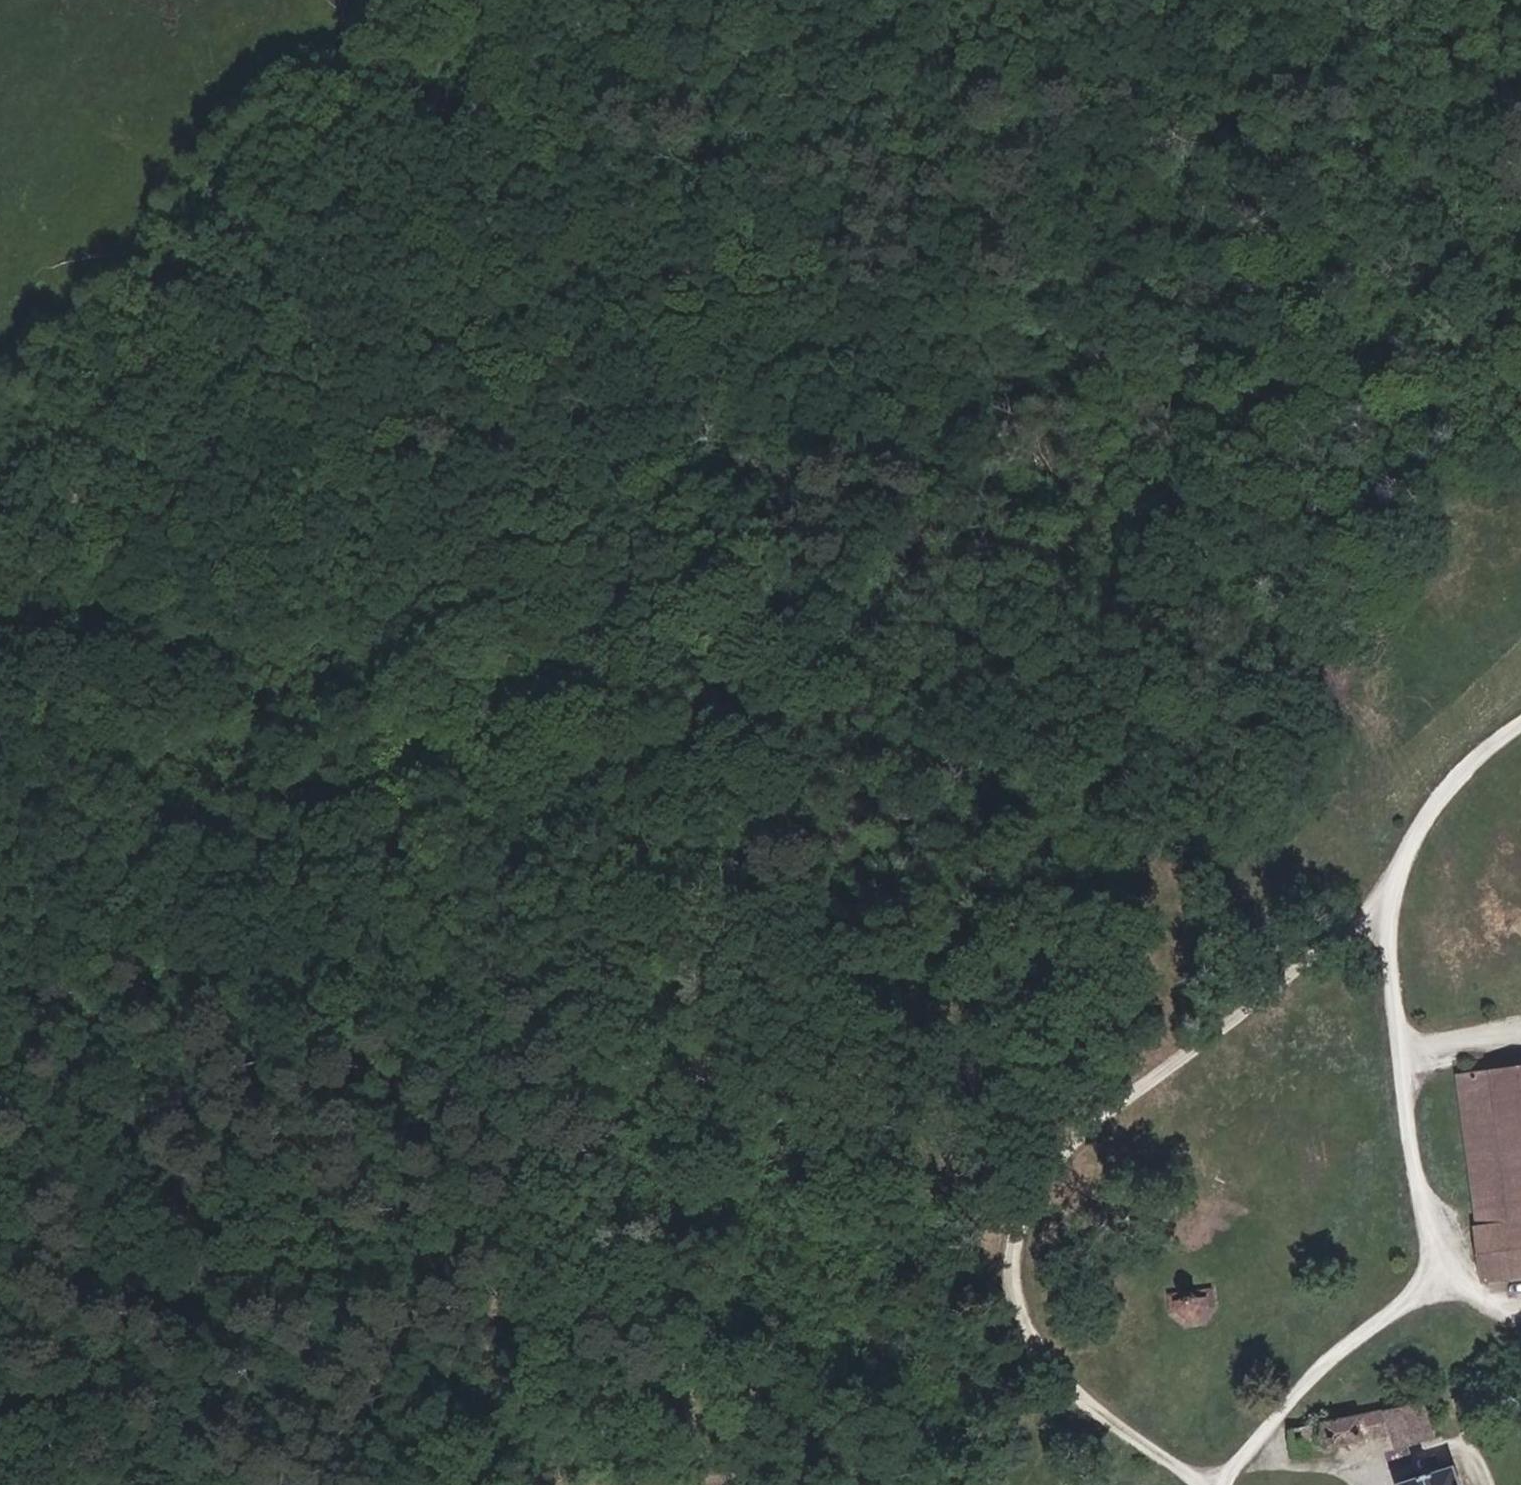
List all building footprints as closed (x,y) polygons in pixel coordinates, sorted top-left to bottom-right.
[(1459,1076),(1488,1280),(1520,1275),(1520,1067),(1459,1076)] [(1215,1309),(1212,1289),(1169,1295),(1172,1314),(1185,1324),(1204,1321),(1215,1309)] [(1436,1442),(1428,1401),(1311,1426),(1317,1451),(1390,1435),(1393,1451),(1436,1442)] [(1455,1466),(1399,1484),(1461,1484),(1455,1466)]
